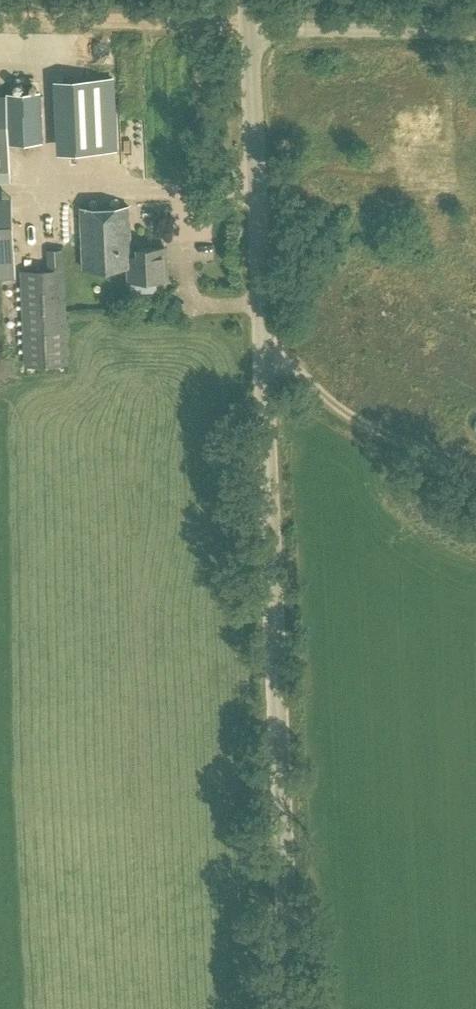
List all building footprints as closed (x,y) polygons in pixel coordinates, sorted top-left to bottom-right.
[(113,151),(111,90),(76,91),(78,152),(113,151)] [(11,145),(44,143),(42,106),(41,91),(32,91),(9,92),(11,145)] [(11,182),(8,94),(0,94),(0,182),(11,182)] [(0,197),(0,277),(17,276),(13,196),(0,197)] [(130,256),(131,256),(129,206),(81,208),(84,268),(130,266),(130,256)] [(130,256),(130,266),(131,280),(167,278),(165,247),(139,248),(139,256),(131,256),(130,256)] [(25,366),(70,363),(65,248),(48,249),(49,268),(22,270),(25,366)]
